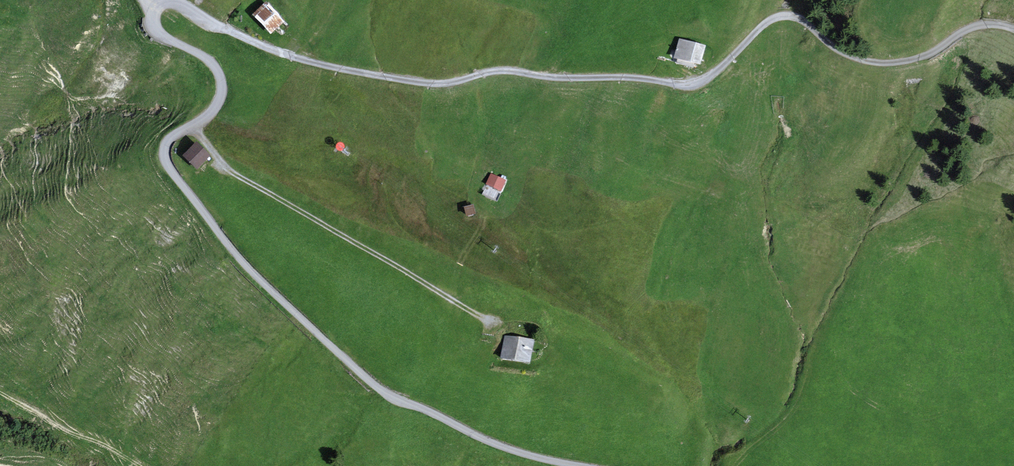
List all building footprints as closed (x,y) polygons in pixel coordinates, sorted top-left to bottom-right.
[(255,10),(273,30),(286,19),(270,0),(267,0),(255,10)] [(682,39),(677,57),(702,64),(708,46),(682,39)] [(199,143),(186,157),(199,169),(212,155),(199,143)] [(495,169),(488,183),(503,190),(510,177),(495,169)] [(483,199),(500,207),(504,198),(487,191),(483,199)] [(476,212),(466,213),(468,225),(478,223),(476,212)] [(505,335),(502,359),(530,363),(534,339),(505,335)]
